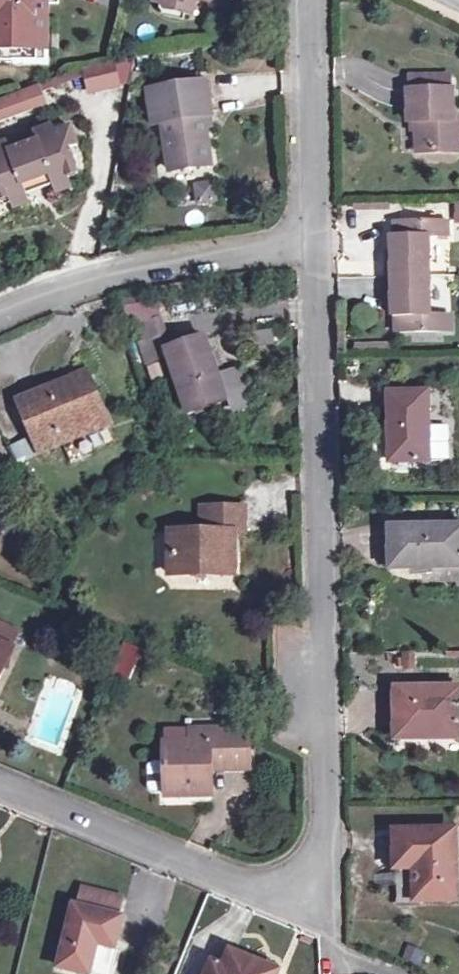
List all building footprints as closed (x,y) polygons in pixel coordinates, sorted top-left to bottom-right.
[(13,50),(13,63),(48,63),(49,0),(0,0),(0,50),(13,50)] [(170,3),(168,7),(196,16),(201,0),(163,0),(170,3)] [(107,64),(79,73),(86,95),(114,86),(107,64)] [(411,68),(412,122),(421,122),(422,152),(458,152),(458,118),(456,119),(456,89),(451,88),(452,69),(411,68)] [(0,94),(0,118),(46,106),(40,84),(0,94)] [(202,121),(212,120),(209,85),(147,90),(149,127),(161,126),(166,174),(206,171),(203,133),(202,121)] [(213,132),(212,120),(202,121),(203,133),(213,132)] [(49,188),(65,182),(75,178),(66,154),(73,152),(67,133),(47,139),(45,133),(30,137),(32,143),(8,152),(6,146),(0,147),(0,206),(5,204),(22,198),(19,188),(45,180),(49,188)] [(196,204),(218,200),(213,177),(192,181),(196,204)] [(22,198),(49,188),(45,180),(19,188),(22,198)] [(68,193),(65,182),(49,188),(53,198),(68,193)] [(26,207),(22,198),(5,204),(7,215),(26,207)] [(447,214),(389,212),(389,227),(386,227),(386,240),(386,255),(382,255),(382,276),(382,296),(391,296),(391,324),(393,324),(393,338),(428,338),(448,338),(448,322),(428,322),(427,283),(427,230),(447,230),(447,214)] [(429,270),(448,269),(446,235),(427,237),(429,270)] [(152,355),(167,350),(162,335),(147,340),(152,355)] [(204,339),(167,350),(183,404),(221,394),(204,339)] [(35,456),(54,447),(50,438),(95,417),(75,377),(11,409),(35,456)] [(425,392),(386,393),(386,461),(425,460),(425,392)] [(50,438),(54,447),(99,425),(95,417),(50,438)] [(245,508),(203,510),(205,535),(198,535),(172,536),(173,574),(235,570),(234,532),(247,532),(245,508)] [(197,510),(198,535),(205,535),(203,510),(197,510)] [(458,575),(458,532),(387,533),(388,576),(458,575)] [(8,645),(16,629),(0,621),(0,641),(8,645)] [(110,670),(129,677),(139,646),(120,640),(110,670)] [(0,641),(0,662),(8,645),(0,641)] [(392,689),(393,740),(458,739),(458,688),(392,689)] [(167,796),(191,796),(192,783),(212,782),(212,764),(249,763),(248,728),(191,728),(191,742),(166,741),(166,760),(153,760),(149,765),(150,787),(154,791),(167,791),(167,796)] [(192,783),(191,796),(212,796),(212,782),(192,783)] [(447,834),(392,834),(392,900),(447,900),(447,834)] [(58,963),(95,972),(101,940),(111,942),(116,915),(72,903),(58,963)] [(111,942),(101,940),(95,972),(103,973),(112,973),(119,944),(111,942)] [(198,973),(266,973),(270,963),(221,944),(215,960),(205,956),(198,973)]
